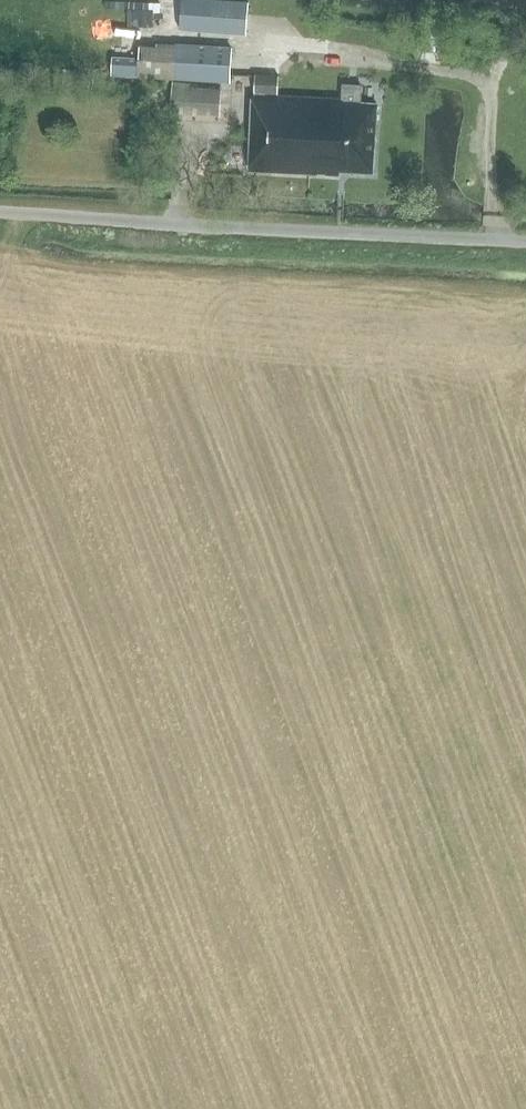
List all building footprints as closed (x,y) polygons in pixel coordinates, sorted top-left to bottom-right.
[(133,19),(150,16),(148,2),(139,4),(138,0),(130,0),(133,19)] [(247,2),(226,0),(182,0),(179,28),(244,33),(247,2)] [(228,82),(230,48),(176,44),(176,48),(138,45),(137,57),(111,55),(110,74),(174,78),(228,82)] [(277,93),(278,76),(254,75),(254,92),(277,93)] [(376,104),(360,103),(361,85),(341,83),(340,100),(300,98),(298,132),(311,133),(309,173),(338,175),(339,170),(372,172),(376,104)] [(221,89),(189,88),(187,116),(219,117),(221,89)] [(249,169),(309,173),(311,133),(298,132),(300,98),(253,96),(249,169)]
